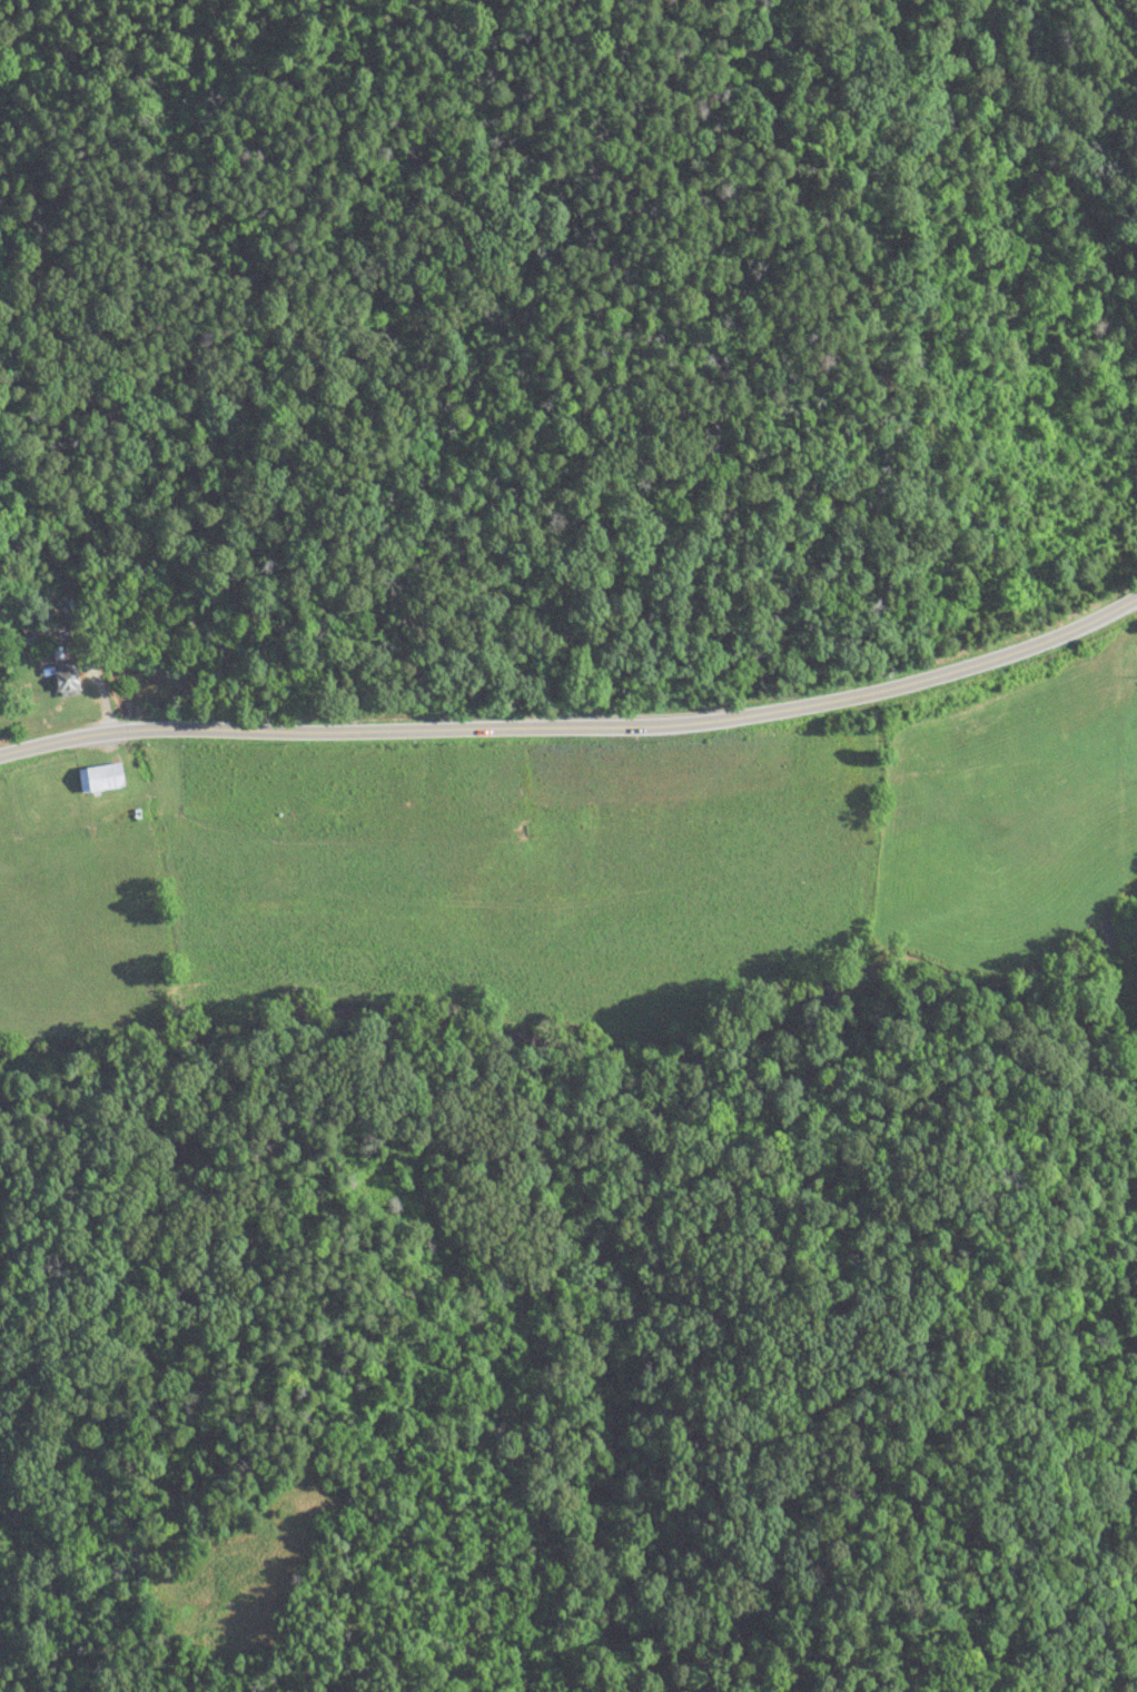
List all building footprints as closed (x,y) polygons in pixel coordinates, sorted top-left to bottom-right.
[(81,693),(76,667),(55,672),(61,697),(81,693)] [(82,792),(125,788),(122,764),(80,768),(82,792)]
